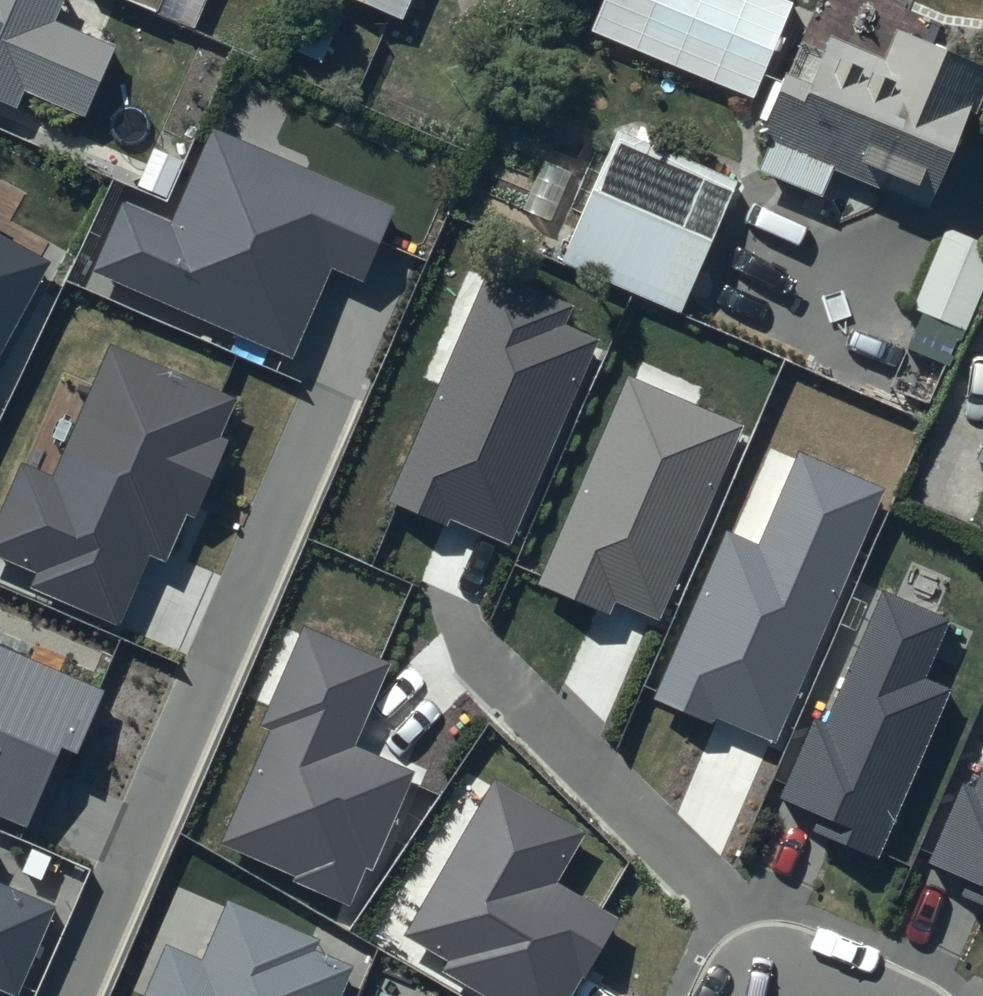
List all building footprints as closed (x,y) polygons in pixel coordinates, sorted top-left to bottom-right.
[(25,109),(32,95),(91,121),(122,51),(63,25),(73,0),(0,0),(0,97),(25,109)] [(160,21),(170,0),(116,0),(160,21)] [(403,28),(415,0),(339,0),(403,28)] [(777,0),(606,0),(592,34),(753,101),(793,7),(777,0)] [(898,34),(885,65),(830,43),(825,56),(796,44),(757,142),(930,211),(967,118),(979,123),(982,114),(982,67),(898,34)] [(170,220),(123,199),(92,271),(292,358),(332,268),(363,281),(396,206),(212,126),(170,220)] [(742,188),(617,137),(562,269),(688,321),(742,188)] [(52,261),(0,233),(0,357),(52,261)] [(908,348),(935,360),(950,326),(964,333),(982,290),(982,249),(948,234),(912,315),(920,319),(908,348)] [(573,305),(488,269),(390,499),(448,524),(451,517),(513,543),(600,339),(565,324),(573,305)] [(22,461),(0,510),(0,555),(40,573),(33,588),(118,625),(149,555),(165,562),(186,515),(193,517),(227,440),(219,436),(236,399),(110,343),(51,474),(22,461)] [(742,425),(629,376),(538,586),(608,617),(614,602),(658,621),(742,425)] [(759,545),(726,531),(650,701),(712,728),(716,717),(773,742),(885,488),(801,451),(759,545)] [(949,620),(882,591),(825,722),(814,718),(780,797),(820,814),(812,831),(878,859),(951,689),(925,677),(949,620)] [(387,664),(302,627),(259,726),(270,731),(220,846),(354,904),(412,770),(352,744),(387,664)] [(25,825),(60,745),(80,754),(107,692),(0,645),(0,814),(25,825)] [(976,787),(965,782),(930,862),(970,879),(963,896),(982,904),(982,770),(976,787)] [(497,780),(405,935),(449,961),(443,971),(486,995),(574,995),(620,918),(555,880),(584,831),(497,780)] [(12,995),(17,995),(56,907),(0,883),(0,991),(12,995)] [(229,903),(204,961),(166,945),(144,995),(345,995),(357,969),(307,947),(311,938),(229,903)]
